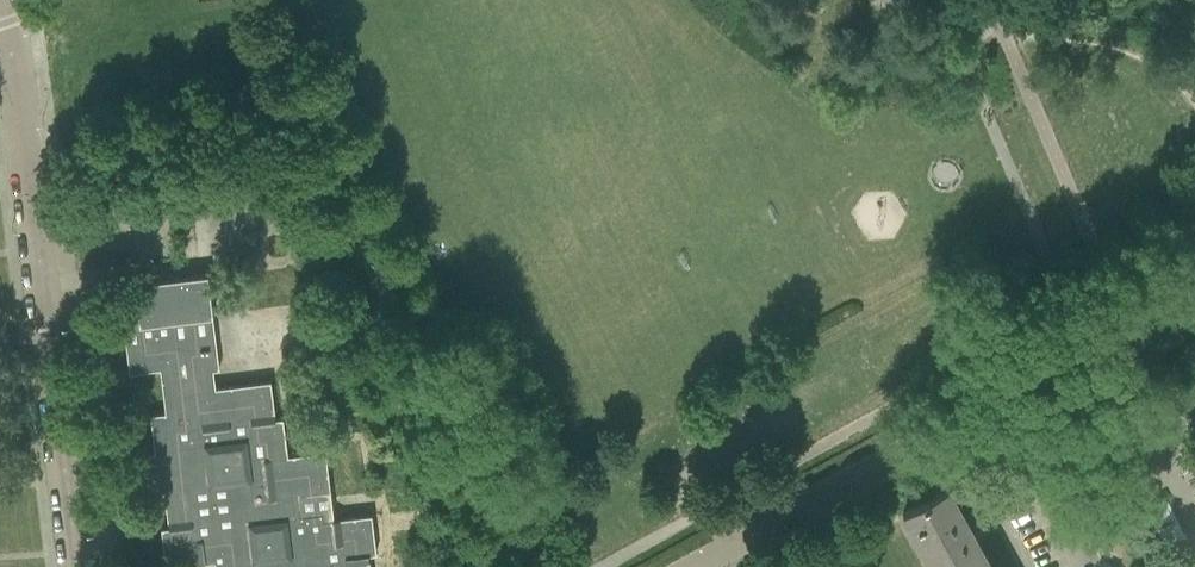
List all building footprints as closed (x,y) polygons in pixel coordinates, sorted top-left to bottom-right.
[(942,191),(964,177),(950,155),(928,170),(942,191)] [(326,449),(288,454),(283,416),(276,417),(271,380),(212,387),(211,378),(210,370),(219,368),(208,274),(157,280),(134,283),(137,312),(122,313),(129,372),(147,370),(147,368),(159,367),(161,377),(161,378),(165,412),(150,414),(155,451),(147,452),(149,469),(168,467),(170,488),(164,489),(164,490),(169,526),(161,527),(166,566),(186,564),(215,561),(215,566),(370,566),(368,554),(376,553),(371,514),(333,519),(322,520),(321,511),(295,515),(292,493),(330,489),(326,449)] [(933,566),(983,566),(989,564),(946,485),(902,509),(933,566)]
